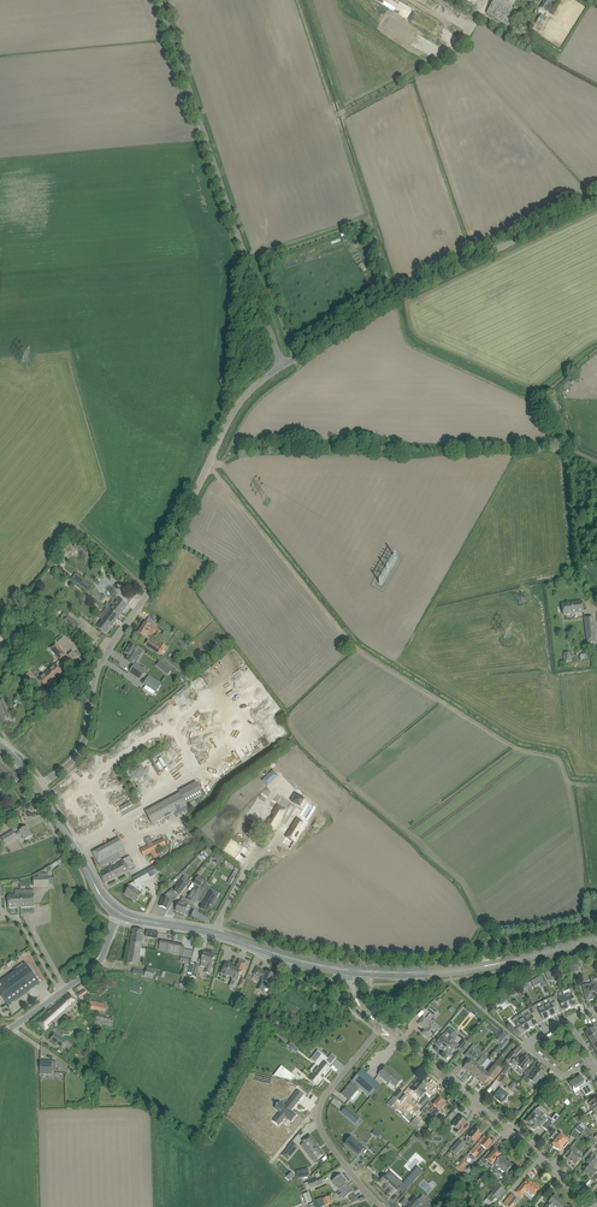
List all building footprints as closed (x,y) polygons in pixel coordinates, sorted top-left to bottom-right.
[(507,26),(517,12),(498,0),(494,0),(486,13),(507,26)] [(540,7),(547,12),(554,0),(544,0),(540,7)] [(461,15),(456,17),(454,11),(450,12),(451,18),(453,17),(456,25),(463,23),(461,15)] [(540,16),(536,22),(542,25),(546,19),(540,16)] [(79,551),(87,558),(92,552),(78,541),(76,544),(81,548),(79,551)] [(92,587),(92,586),(78,575),(73,581),(100,602),(104,596),(92,587)] [(524,593),(516,595),(518,603),(526,601),(524,593)] [(104,605),(106,607),(119,617),(128,606),(119,599),(116,602),(112,599),(109,603),(107,602),(104,605)] [(579,614),(579,613),(583,612),(582,601),(561,604),(563,615),(573,613),(574,615),(579,614)] [(97,628),(101,631),(105,634),(119,617),(106,607),(99,617),(103,620),(97,628)] [(58,619),(74,633),(80,626),(64,612),(58,619)] [(584,618),(587,643),(596,642),(593,617),(584,618)] [(145,622),(138,632),(144,636),(146,633),(152,637),(158,628),(153,625),(155,622),(149,618),(146,623),(145,622)] [(152,642),(149,647),(161,655),(166,647),(161,644),(159,647),(152,642)] [(50,648),(61,659),(66,655),(56,643),(50,648)] [(125,653),(129,656),(127,658),(126,660),(133,664),(138,656),(139,656),(143,651),(137,647),(136,648),(130,644),(128,647),(125,653)] [(166,658),(164,661),(180,673),(182,671),(166,658)] [(135,663),(129,672),(134,675),(140,679),(146,670),(135,663)] [(39,679),(46,687),(62,672),(55,664),(39,679)] [(165,665),(163,664),(160,669),(162,670),(168,675),(172,670),(167,667),(165,665)] [(34,677),(29,672),(25,676),(29,681),(34,677)] [(161,684),(149,676),(143,684),(156,692),(161,684)] [(1,724),(13,720),(11,714),(4,698),(0,700),(0,721),(1,724)] [(9,787),(19,780),(1,755),(0,756),(0,776),(9,787)] [(145,811),(152,824),(174,812),(176,816),(197,805),(195,800),(187,804),(186,803),(203,794),(196,781),(179,791),(180,792),(145,811)] [(295,793),(291,801),(300,806),(304,799),(295,793)] [(273,813),(272,813),(276,819),(278,821),(278,820),(285,809),(285,810),(286,809),(278,804),(278,805),(273,813)] [(269,819),(265,826),(273,831),(273,830),(272,830),(276,823),(276,824),(277,823),(269,819)] [(286,836),(286,837),(295,842),(303,828),(295,823),(291,829),(293,830),(292,832),(290,831),(286,837),(286,836)] [(13,830),(1,837),(5,845),(22,835),(25,840),(32,836),(27,827),(15,834),(13,830)] [(158,856),(156,850),(167,845),(163,838),(152,843),(149,837),(144,839),(148,845),(140,849),(143,856),(151,853),(153,858),(158,856)] [(224,850),(238,858),(245,845),(231,837),(224,850)] [(99,863),(100,866),(114,859),(112,856),(125,849),(119,838),(93,852),(98,863),(99,863)] [(208,848),(204,851),(210,856),(213,853),(208,848)] [(124,861),(112,867),(117,877),(129,870),(136,866),(130,855),(123,859),(124,861)] [(219,865),(223,857),(220,855),(215,863),(219,865)] [(52,865),(54,867),(62,862),(60,859),(52,865)] [(130,886),(125,894),(136,902),(142,892),(141,889),(142,889),(139,884),(160,873),(157,868),(156,865),(132,878),(134,882),(128,885),(130,886)] [(117,877),(112,867),(99,873),(104,883),(117,877)] [(33,878),(34,886),(49,885),(49,877),(48,877),(48,873),(39,873),(38,874),(38,877),(33,878)] [(161,901),(160,907),(166,909),(169,900),(172,901),(173,901),(178,895),(179,896),(183,891),(187,886),(186,885),(190,881),(187,878),(183,883),(181,881),(173,891),(172,890),(163,898),(163,897),(161,901)] [(202,892),(196,901),(202,904),(200,908),(208,913),(217,897),(209,892),(211,889),(206,886),(202,892)] [(177,906),(175,912),(187,915),(189,910),(190,909),(190,906),(192,907),(194,904),(196,901),(202,892),(195,888),(187,900),(185,904),(178,902),(177,906)] [(32,890),(21,891),(22,907),(35,906),(34,894),(32,894),(32,890)] [(22,907),(21,891),(15,891),(15,895),(8,895),(9,907),(22,907)] [(133,928),(130,942),(142,944),(144,930),(133,928)] [(158,939),(159,933),(147,931),(146,937),(158,939)] [(142,944),(130,942),(127,963),(138,965),(140,955),(145,956),(146,949),(141,949),(142,944)] [(184,948),(160,943),(159,951),(182,956),(184,948)] [(202,961),(201,966),(207,967),(205,972),(210,973),(212,964),(214,956),(204,953),(202,961)] [(183,962),(185,963),(183,967),(185,967),(180,983),(175,982),(174,986),(179,987),(179,988),(183,989),(189,964),(187,963),(188,963),(189,959),(181,957),(180,961),(183,962)] [(245,965),(246,962),(239,960),(236,968),(231,966),(232,965),(226,963),(224,966),(224,965),(220,974),(227,976),(228,976),(232,978),(231,979),(237,982),(240,974),(244,975),(248,966),(245,965)] [(571,964),(573,972),(579,971),(578,968),(581,967),(579,962),(571,964)] [(9,1006),(40,983),(26,963),(0,982),(0,994),(9,1006)] [(145,978),(153,980),(156,969),(147,966),(146,971),(134,968),(133,973),(125,971),(125,973),(145,978)] [(271,986),(276,976),(266,971),(266,972),(257,967),(253,974),(260,978),(261,976),(263,977),(257,989),(262,991),(266,983),(267,983),(267,985),(270,986),(271,986)] [(544,973),(547,981),(555,977),(552,970),(544,973)] [(542,975),(531,981),(533,987),(540,983),(539,981),(543,979),(542,975)] [(584,990),(585,995),(586,1000),(587,1000),(588,1000),(589,1000),(595,999),(595,998),(596,998),(596,977),(591,978),(593,986),(590,987),(591,988),(584,990)] [(570,993),(564,995),(568,1005),(569,1008),(570,1008),(571,1008),(573,1007),(573,1006),(575,1005),(576,1006),(580,1004),(574,988),(570,989),(570,993)] [(77,995),(80,999),(88,994),(85,990),(77,995)] [(38,1022),(45,1030),(77,1002),(69,994),(38,1022)] [(555,995),(552,997),(560,1013),(563,1011),(563,1010),(566,1009),(566,1010),(568,1009),(568,1008),(569,1008),(568,1005),(564,995),(558,998),(555,995)] [(545,1000),(541,1002),(543,1005),(550,1017),(551,1017),(553,1016),(553,1015),(555,1014),(556,1015),(559,1013),(560,1013),(552,997),(548,998),(549,1002),(546,1004),(545,1000)] [(88,1008),(106,1012),(107,1004),(90,1001),(88,1008)] [(534,1005),(532,1008),(540,1023),(544,1021),(543,1020),(546,1019),(546,1020),(549,1018),(548,1018),(550,1017),(543,1005),(537,1008),(534,1005)] [(529,1012),(523,1016),(531,1028),(532,1028),(534,1027),(534,1026),(536,1024),(537,1025),(540,1023),(532,1008),(528,1009),(529,1012)] [(98,1024),(113,1027),(114,1018),(99,1016),(98,1024)] [(515,1017),(512,1021),(517,1028),(521,1035),(522,1035),(525,1032),(525,1031),(527,1030),(528,1031),(530,1029),(531,1028),(523,1016),(517,1019),(515,1017)] [(429,1022),(423,1017),(418,1024),(424,1028),(426,1029),(422,1033),(423,1034),(423,1035),(425,1036),(426,1036),(430,1040),(435,1033),(436,1033),(438,1031),(437,1030),(438,1030),(430,1023),(430,1024),(429,1022)] [(589,1039),(596,1034),(596,1032),(596,1030),(596,1029),(596,1025),(596,1023),(587,1026),(589,1030),(585,1032),(589,1039)] [(500,1044),(507,1035),(501,1030),(494,1038),(500,1044)] [(67,1042),(55,1033),(50,1040),(62,1048),(67,1042)] [(435,1044),(448,1055),(455,1047),(457,1048),(456,1049),(460,1052),(468,1042),(464,1039),(459,1045),(454,1041),(455,1039),(451,1036),(450,1037),(445,1033),(435,1044)] [(592,1045),(596,1042),(596,1034),(589,1039),(592,1045)] [(501,1045),(505,1048),(510,1041),(506,1039),(501,1045)] [(290,1042),(288,1045),(296,1051),(298,1048),(290,1042)] [(470,1059),(463,1068),(469,1072),(470,1071),(476,1063),(475,1063),(482,1053),(480,1051),(477,1054),(470,1049),(465,1055),(467,1056),(466,1057),(468,1058),(469,1058),(470,1059)] [(313,1074),(309,1079),(317,1085),(330,1068),(329,1067),(324,1063),(328,1059),(318,1050),(314,1055),(310,1060),(313,1061),(315,1064),(319,1066),(313,1073),(313,1074)] [(507,1061),(506,1062),(508,1064),(517,1054),(514,1051),(506,1060),(507,1061)] [(475,1075),(487,1060),(488,1059),(482,1055),(476,1063),(470,1071),(475,1075)] [(526,1067),(530,1063),(528,1062),(528,1060),(526,1058),(525,1059),(523,1057),(520,1061),(515,1057),(510,1063),(519,1070),(522,1073),(523,1071),(524,1072),(527,1068),(526,1067)] [(300,1058),(292,1068),(297,1072),(305,1063),(300,1058)] [(475,1075),(479,1079),(480,1079),(486,1072),(484,1070),(490,1062),(488,1059),(487,1060),(475,1075)] [(40,1067),(40,1074),(51,1075),(52,1075),(52,1074),(52,1070),(58,1071),(58,1069),(55,1068),(56,1062),(40,1061),(40,1067)] [(480,1079),(479,1079),(478,1080),(484,1085),(490,1078),(493,1080),(501,1071),(493,1064),(486,1072),(480,1079)] [(388,1083),(389,1082),(396,1087),(401,1080),(385,1066),(378,1075),(388,1083)] [(542,1072),(543,1072),(540,1070),(540,1071),(537,1068),(533,1073),(529,1070),(523,1078),(528,1082),(530,1080),(535,1085),(536,1084),(540,1079),(541,1080),(545,1075),(542,1072)] [(361,1070),(352,1081),(371,1096),(380,1085),(361,1070)] [(569,1083),(573,1090),(579,1087),(586,1095),(594,1091),(589,1083),(586,1085),(585,1084),(585,1083),(581,1076),(578,1079),(577,1078),(577,1077),(573,1081),(569,1083)] [(411,1091),(421,1099),(418,1103),(422,1107),(429,1099),(426,1095),(425,1096),(424,1095),(426,1092),(424,1090),(427,1086),(420,1080),(411,1091)] [(351,1082),(342,1094),(349,1100),(359,1089),(351,1082)] [(494,1090),(493,1091),(494,1091),(496,1093),(496,1095),(495,1095),(493,1097),(501,1103),(502,1104),(503,1102),(507,1102),(507,1098),(509,1096),(512,1091),(506,1087),(505,1089),(502,1087),(503,1086),(500,1083),(494,1090)] [(399,1089),(394,1096),(398,1099),(403,1093),(399,1089)] [(280,1101),(275,1108),(280,1112),(276,1117),(282,1122),(286,1117),(291,1121),(297,1115),(291,1110),(304,1095),(298,1090),(285,1106),(280,1101)] [(398,1099),(396,1101),(401,1105),(402,1103),(403,1103),(402,1103),(406,1099),(407,1098),(406,1098),(407,1096),(403,1093),(398,1099)] [(423,1113),(425,1115),(428,1113),(433,1117),(446,1102),(439,1097),(432,1105),(428,1103),(421,1111),(423,1113)] [(592,1110),(596,1107),(596,1098),(593,1101),(591,1098),(584,1102),(587,1108),(588,1108),(590,1107),(592,1110)] [(345,1107),(341,1112),(355,1123),(359,1119),(345,1107)] [(547,1118),(544,1115),(545,1114),(538,1108),(537,1109),(536,1108),(533,1112),(533,1113),(530,1118),(529,1118),(529,1119),(526,1122),(531,1126),(531,1127),(531,1128),(533,1130),(535,1130),(538,1127),(540,1128),(540,1127),(547,1132),(560,1117),(556,1114),(552,1119),(549,1117),(547,1118)] [(452,1125),(456,1129),(454,1132),(460,1136),(465,1130),(462,1128),(467,1122),(460,1116),(452,1125)] [(584,1130),(585,1130),(587,1128),(580,1118),(577,1122),(579,1124),(575,1129),(581,1134),(581,1133),(581,1134),(583,1132),(583,1131),(584,1130)] [(413,1120),(409,1124),(414,1128),(418,1124),(417,1124),(413,1120)] [(337,1138),(347,1128),(341,1123),(331,1132),(337,1138)] [(585,1130),(589,1136),(588,1136),(589,1137),(588,1138),(590,1141),(591,1141),(593,1143),(583,1155),(578,1151),(572,1146),(565,1154),(568,1157),(567,1158),(575,1165),(581,1159),(583,1160),(594,1146),(596,1144),(596,1143),(596,1142),(592,1134),(591,1134),(587,1128),(585,1130)] [(475,1142),(481,1134),(481,1133),(481,1132),(479,1131),(478,1131),(475,1129),(471,1134),(470,1133),(466,1138),(467,1139),(465,1141),(468,1144),(468,1143),(471,1139),(475,1142)] [(554,1145),(553,1147),(558,1149),(559,1150),(563,1146),(565,1148),(569,1143),(567,1141),(568,1140),(561,1134),(559,1136),(555,1133),(552,1137),(556,1140),(552,1144),(554,1145)] [(309,1136),(303,1141),(304,1142),(307,1146),(304,1149),(307,1153),(314,1162),(317,1159),(324,1155),(309,1136)] [(470,1152),(475,1157),(483,1147),(486,1149),(492,1142),(484,1136),(470,1152)] [(345,1143),(344,1144),(358,1155),(360,1152),(362,1150),(364,1148),(355,1140),(353,1143),(349,1139),(347,1141),(345,1144),(345,1143)] [(459,1140),(450,1150),(456,1155),(465,1145),(459,1140)] [(292,1152),(288,1148),(282,1155),(287,1158),(292,1152)] [(480,1161),(478,1164),(479,1165),(480,1165),(482,1163),(483,1164),(484,1164),(485,1164),(485,1165),(486,1165),(487,1165),(487,1164),(488,1164),(491,1168),(493,1166),(501,1156),(500,1155),(500,1154),(495,1150),(492,1153),(489,1151),(485,1155),(480,1161)] [(591,1178),(596,1171),(593,1168),(596,1164),(596,1159),(596,1158),(596,1156),(596,1155),(593,1153),(586,1162),(588,1164),(585,1168),(586,1169),(584,1172),(591,1178)] [(492,1169),(489,1172),(492,1175),(495,1171),(503,1177),(506,1173),(512,1165),(501,1156),(493,1166),(491,1168),(492,1169)] [(277,1159),(271,1166),(283,1176),(289,1170),(277,1159)] [(464,1167),(466,1164),(462,1160),(456,1167),(465,1176),(469,1172),(468,1171),(464,1167)] [(385,1173),(378,1181),(380,1183),(384,1187),(386,1188),(385,1188),(386,1188),(388,1190),(388,1191),(389,1191),(390,1192),(389,1192),(390,1192),(393,1194),(396,1190),(401,1185),(407,1190),(406,1190),(407,1190),(413,1183),(409,1179),(408,1178),(403,1183),(401,1181),(395,1175),(392,1179),(392,1178),(391,1179),(387,1175),(385,1173)] [(332,1181),(339,1191),(342,1189),(345,1187),(344,1186),(347,1184),(341,1175),(332,1181)] [(308,1182),(304,1183),(307,1189),(311,1188),(323,1183),(320,1177),(308,1182)] [(527,1179),(516,1192),(521,1196),(524,1192),(532,1198),(534,1195),(533,1194),(539,1188),(539,1187),(539,1188),(535,1184),(534,1185),(527,1179)] [(342,1189),(339,1191),(341,1193),(339,1195),(341,1198),(343,1196),(345,1198),(353,1192),(347,1184),(344,1186),(345,1187),(342,1189)] [(499,1184),(490,1193),(492,1194),(485,1202),(489,1205),(496,1198),(498,1200),(506,1191),(499,1184)] [(303,1195),(306,1203),(312,1201),(308,1192),(303,1195)] [(508,1206),(512,1206),(519,1199),(511,1193),(503,1203),(508,1206)] [(554,1206),(555,1206),(568,1206),(569,1206),(555,1195),(545,1206),(553,1206),(554,1206)] [(314,1202),(316,1206),(321,1206),(325,1206),(332,1203),(329,1196),(322,1199),(314,1202)] [(400,1203),(404,1206),(419,1206),(420,1206),(432,1206),(433,1205),(429,1202),(427,1205),(423,1202),(419,1199),(418,1200),(415,1197),(413,1199),(410,1203),(405,1198),(400,1203)]
